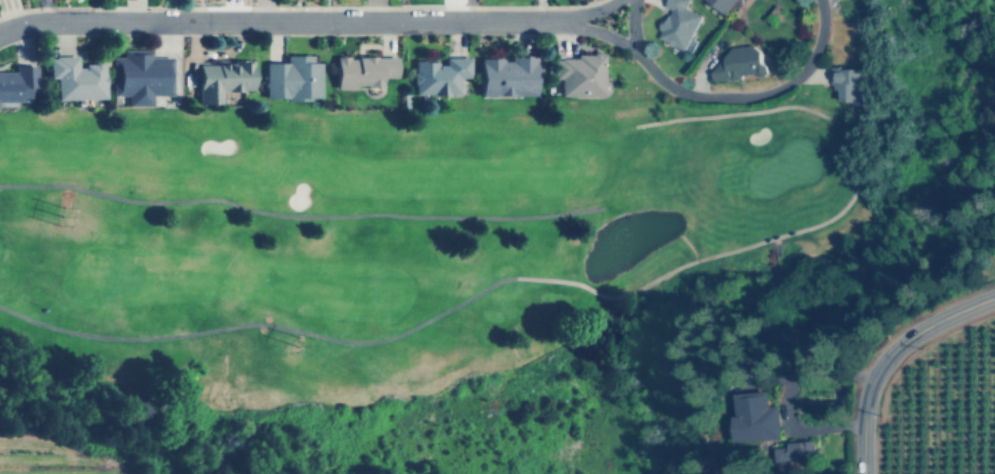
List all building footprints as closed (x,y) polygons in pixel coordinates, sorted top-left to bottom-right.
[(685,8),(688,0),(666,0),(664,6),(668,8),(656,39),(687,51),(701,14),(685,8)] [(736,0),(706,0),(726,14),(736,0)] [(725,47),(726,63),(713,64),(714,80),(741,79),(740,75),(763,73),(762,45),(725,47)] [(171,57),(152,57),(152,49),(124,49),(124,56),(113,56),(113,66),(116,66),(116,95),(127,95),(127,105),(151,105),(151,94),(172,94),(171,57)] [(265,99),(321,98),(320,61),(311,61),(311,54),(285,54),(285,62),(264,62),(265,99)] [(53,98),(103,98),(102,63),(76,64),(75,55),(46,55),(47,78),(53,78),(53,98)] [(336,87),(381,86),(381,77),(396,77),(396,55),(335,57),(336,87)] [(560,96),(603,96),(603,55),(553,55),(553,78),(560,78),(560,96)] [(414,94),(460,93),(459,77),(470,77),(470,56),(444,57),(444,61),(413,61),(414,94)] [(480,58),(480,95),(535,95),(535,56),(509,56),(509,58),(480,58)] [(198,103),(220,103),(220,90),(252,90),(252,62),(198,62),(198,103)] [(866,68),(836,68),(835,80),(834,80),(833,89),(839,90),(839,102),(865,102),(866,68)] [(776,436),(727,440),(722,380),(760,377),(762,404),(774,403),(776,436)] [(775,447),(775,462),(815,461),(814,440),(786,441),(787,447),(775,447)]
